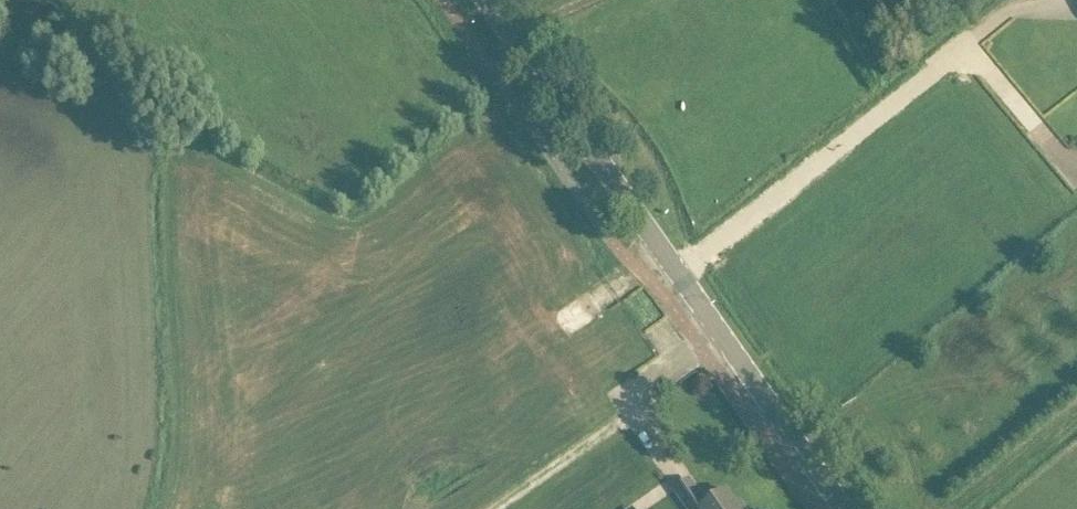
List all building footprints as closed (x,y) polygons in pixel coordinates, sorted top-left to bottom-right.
[(727,492),(707,505),(690,480),(675,490),(688,508),(739,508),(727,492)]
